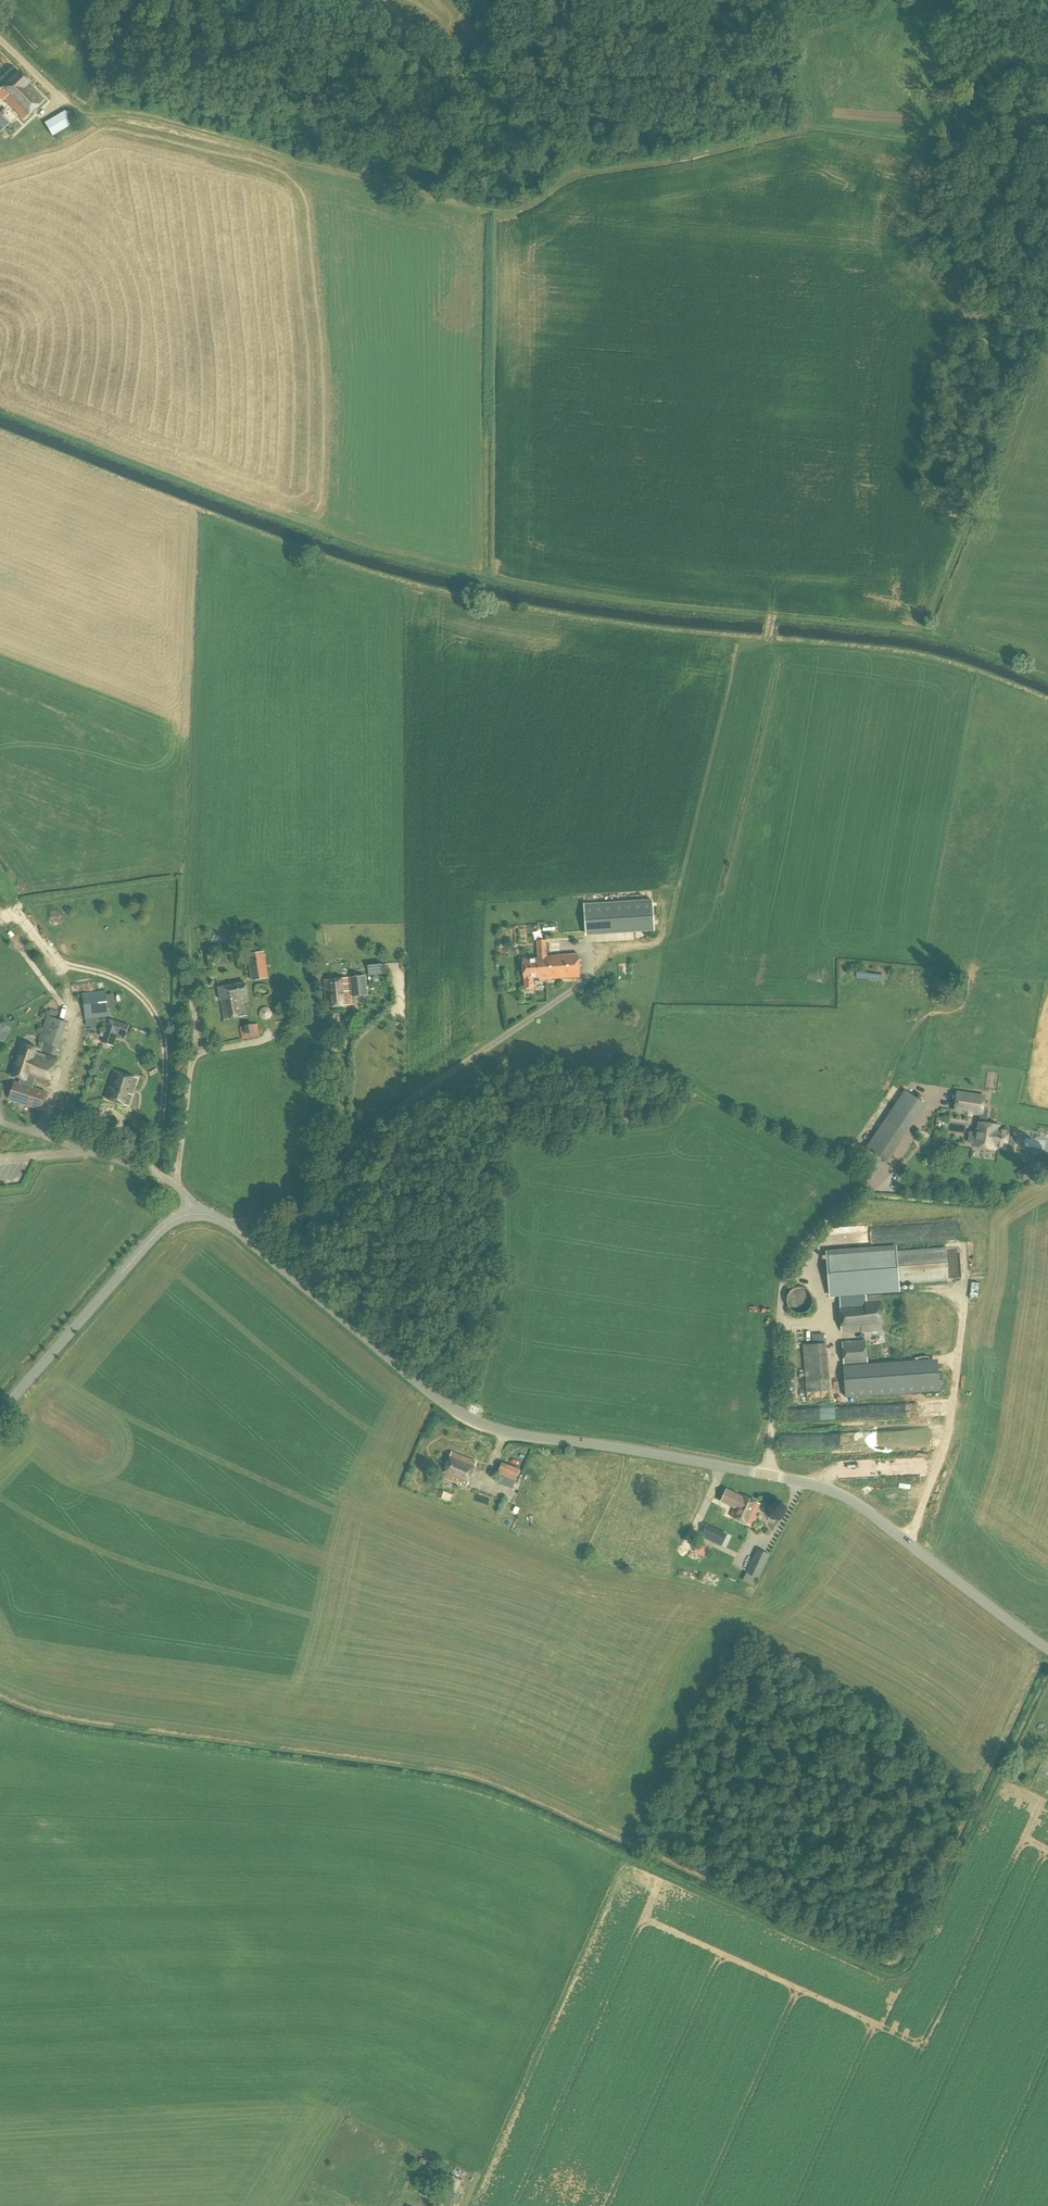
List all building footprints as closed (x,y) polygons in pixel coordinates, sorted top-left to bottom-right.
[(28,84),(30,82),(19,71),(0,90),(0,97),(3,100),(4,99),(24,119),(43,100),(28,84)] [(66,110),(44,123),(52,136),(74,124),(66,110)] [(0,114),(0,133),(10,123),(0,114)] [(557,858),(558,871),(573,871),(572,858),(557,858)] [(587,936),(654,931),(651,885),(649,862),(582,866),(587,936)] [(504,879),(515,878),(514,864),(503,865),(504,879)] [(578,938),(577,921),(537,925),(539,958),(523,959),(524,981),(525,981),(525,989),(534,989),(534,978),(540,978),(540,980),(581,977),(579,954),(558,955),(557,939),(578,938)] [(269,978),(264,951),(247,954),(248,960),(246,960),(247,964),(248,964),(251,981),(269,978)] [(369,975),(383,974),(382,961),(368,963),(369,975)] [(352,997),(368,995),(366,976),(349,977),(352,997)] [(327,1007),(351,1005),(348,978),(324,980),(327,1007)] [(248,1002),(246,994),(248,994),(246,983),(219,988),(221,999),(225,1020),(247,1016),(245,1002),(248,1002)] [(85,1019),(109,1017),(106,991),(82,994),(85,1019)] [(275,1003),(290,1001),(289,991),(274,992),(275,1003)] [(48,1016),(47,1016),(38,1041),(59,1048),(68,1023),(56,1019),(48,1016)] [(109,1020),(102,1042),(114,1046),(118,1035),(126,1037),(130,1025),(123,1023),(122,1023),(109,1019),(109,1020)] [(258,1023),(240,1027),(240,1028),(242,1039),(260,1036),(258,1023)] [(58,1058),(54,1057),(43,1053),(36,1051),(37,1048),(25,1044),(14,1075),(21,1077),(19,1083),(16,1081),(10,1098),(41,1108),(46,1092),(33,1087),(35,1080),(49,1085),(58,1058)] [(129,1106),(138,1078),(114,1071),(105,1099),(129,1106)] [(904,1090),(891,1110),(912,1124),(925,1104),(904,1090)] [(986,1095),(957,1091),(954,1112),(980,1116),(979,1124),(986,1125),(989,1109),(984,1109),(986,1095)] [(998,1129),(999,1126),(986,1125),(979,1124),(978,1133),(976,1133),(975,1134),(969,1133),(968,1143),(974,1144),(974,1146),(996,1149),(996,1147),(1007,1148),(1009,1131),(998,1129)] [(886,1162),(900,1142),(879,1129),(866,1148),(886,1162)] [(1024,1169),(1016,1173),(1022,1182),(1029,1178),(1024,1169)] [(899,1234),(893,1235),(894,1245),(901,1244),(899,1234)] [(899,1290),(899,1283),(949,1279),(946,1249),(896,1253),(896,1249),(827,1254),(830,1295),(839,1294),(848,1294),(852,1293),(852,1301),(866,1300),(865,1293),(899,1290)] [(799,1313),(801,1313),(804,1313),(806,1312),(808,1311),(809,1309),(811,1308),(812,1306),(812,1303),(813,1301),(813,1299),(812,1297),(811,1295),(810,1293),(809,1291),(807,1290),(805,1289),(803,1288),(801,1288),(799,1288),(797,1288),(795,1288),(793,1289),(791,1291),(790,1292),(788,1294),(787,1296),(787,1298),(787,1300),(787,1303),(788,1305),(788,1307),(790,1309),(791,1310),(793,1311),(795,1312),(797,1313),(799,1313)] [(849,1301),(848,1294),(839,1294),(842,1332),(862,1331),(862,1333),(883,1331),(880,1295),(866,1296),(866,1300),(849,1301)] [(824,1343),(823,1334),(812,1335),(812,1344),(802,1345),(806,1392),(830,1390),(826,1343),(824,1343)] [(843,1365),(868,1363),(866,1340),(841,1342),(843,1365)] [(801,1447),(815,1445),(814,1434),(800,1435),(801,1447)] [(467,1487),(477,1462),(452,1452),(442,1477),(467,1487)] [(508,1465),(502,1462),(501,1463),(497,1473),(504,1476),(508,1465)] [(743,1498),(727,1490),(721,1502),(735,1508),(731,1516),(750,1525),(760,1504),(744,1497),(743,1498)] [(652,1528),(666,1528),(667,1514),(653,1514),(652,1528)] [(668,1523),(665,1535),(671,1536),(674,1525),(668,1523)] [(707,1524),(701,1537),(717,1544),(723,1532),(707,1524)] [(698,1542),(694,1552),(705,1557),(709,1547),(698,1542)] [(758,1579),(770,1554),(757,1549),(746,1573),(758,1579)] [(430,2191),(425,2188),(422,2194),(427,2197),(430,2191)] [(456,2192),(448,2188),(439,2205),(448,2205),(456,2192)]
